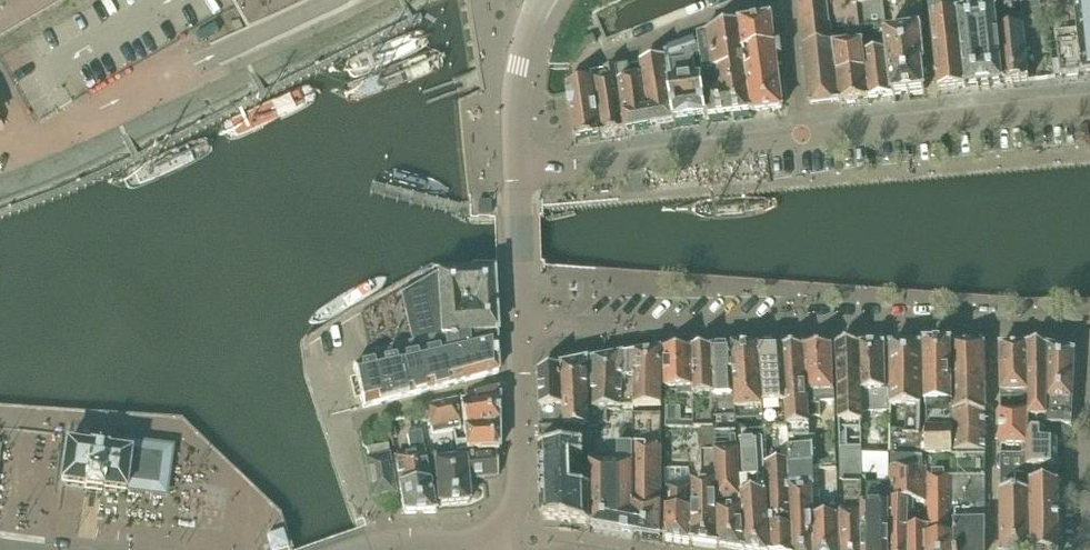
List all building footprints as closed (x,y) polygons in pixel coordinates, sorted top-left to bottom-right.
[(833,46),(831,26),(828,0),(799,0),(805,47),(811,104),(841,101),(833,46)] [(870,98),(865,53),(862,30),(859,5),(855,6),(854,0),(828,0),(831,26),(855,24),(857,43),(833,46),(841,101),(870,98)] [(882,1),(882,0),(854,0),(855,6),(859,5),(862,30),(885,28),(886,27),(882,1)] [(882,1),(886,27),(885,28),(888,50),(894,95),(926,92),(919,30),(896,32),(895,26),(901,25),(898,0),(885,0),(882,1)] [(1048,8),(1063,7),(1062,0),(1047,0),(1048,8)] [(1060,61),(1053,62),(1055,76),(1064,75),(1066,77),(1080,76),(1081,73),(1084,73),(1084,75),(1089,74),(1089,0),(1076,0),(1079,30),(1057,32),(1060,61)] [(998,25),(1004,84),(1029,81),(1026,51),(1032,50),(1029,28),(1043,26),(1041,2),(1022,4),(1024,15),(1008,17),(1009,24),(998,25)] [(967,87),(1004,84),(998,25),(997,12),(980,14),(980,8),(972,9),(971,3),(958,4),(967,87)] [(958,4),(930,7),(939,91),(967,87),(958,4)] [(232,21),(236,29),(243,25),(240,17),(232,21)] [(741,25),(753,111),(783,108),(778,66),(784,66),(782,44),(775,45),(773,19),(741,25)] [(666,59),(676,121),(705,117),(753,111),(741,25),(700,40),(700,42),(666,54),(666,59)] [(588,46),(597,42),(594,35),(585,38),(588,46)] [(894,95),(888,50),(865,53),(870,98),(894,95)] [(654,124),(676,121),(666,59),(644,63),(654,124)] [(626,129),(654,124),(644,63),(630,66),(617,69),(626,129)] [(617,69),(593,72),(601,133),(626,129),(617,69)] [(575,137),(601,133),(593,72),(592,72),(593,80),(567,84),(575,137)] [(478,216),(490,216),(490,202),(478,202),(478,216)] [(394,359),(354,368),(363,408),(431,390),(498,373),(497,354),(495,303),(493,272),(466,273),(438,274),(438,277),(405,296),(415,340),(394,345),(391,346),(394,359)] [(1001,391),(1030,391),(1029,346),(1001,347),(1001,391)] [(1029,346),(1030,391),(1030,419),(1046,419),(1048,419),(1047,349),(1029,346)] [(759,348),(764,429),(765,430),(788,429),(782,347),(759,348)] [(789,438),(804,437),(810,437),(810,436),(809,417),(805,347),(782,347),(788,429),(789,438)] [(833,347),(805,347),(809,417),(821,417),(820,402),(835,401),(833,347)] [(862,413),(859,347),(837,347),(842,461),(842,481),(863,482),(863,461),(862,448),(862,413)] [(885,347),(859,347),(862,413),(889,413),(889,390),(885,390),(885,347)] [(922,347),(891,347),(891,390),(889,390),(889,413),(903,412),(903,426),(892,426),(892,436),(927,436),(927,428),(921,428),(922,347)] [(926,347),(927,428),(954,427),(954,416),(953,390),(952,347),(926,347)] [(953,390),(986,389),(986,347),(952,347),(953,390)] [(737,411),(733,348),(711,349),(715,431),(738,430),(737,411)] [(733,348),(737,411),(760,410),(756,348),(733,348)] [(694,388),(694,408),(695,431),(715,431),(711,349),(693,350),(694,388)] [(1046,419),(1047,419),(1047,427),(1064,427),(1064,426),(1072,427),(1073,413),(1072,413),(1075,354),(1047,349),(1048,419),(1046,419)] [(633,413),(661,413),(661,407),(663,350),(624,355),(625,356),(624,407),(633,407),(633,413)] [(666,388),(694,388),(693,350),(666,350),(666,388)] [(593,361),(593,402),(590,402),(591,428),(598,428),(598,424),(608,424),(608,418),(617,418),(617,408),(624,408),(624,407),(625,356),(593,361)] [(563,367),(566,428),(591,428),(590,402),(589,363),(563,367)] [(542,428),(566,428),(563,367),(541,370),(542,408),(542,428)] [(465,429),(498,425),(499,389),(475,396),(476,402),(462,405),(465,429)] [(986,389),(953,390),(954,416),(986,416),(986,414),(986,389)] [(461,421),(457,400),(426,406),(431,428),(461,421)] [(695,431),(694,408),(665,408),(666,431),(695,431)] [(633,532),(661,537),(662,461),(662,448),(661,413),(633,413),(634,446),(634,461),(633,532)] [(1001,413),(1001,446),(1029,446),(1029,433),(1029,413),(1001,413)] [(954,416),(954,427),(954,433),(987,432),(987,430),(986,416),(954,416)] [(464,451),(496,451),(499,451),(498,425),(465,429),(466,438),(456,439),(458,452),(464,451)] [(926,513),(927,454),(954,454),(954,433),(954,427),(927,428),(927,436),(892,436),(892,461),(892,497),(892,549),(910,549),(910,527),(910,513),(926,513)] [(1063,445),(1064,427),(1047,427),(1047,433),(1029,433),(1029,446),(1029,455),(1029,469),(1030,469),(1058,468),(1058,444),(1063,445)] [(566,428),(542,428),(540,428),(541,448),(590,445),(591,445),(591,428),(566,428)] [(764,429),(738,430),(746,549),(770,549),(767,462),(765,430),(764,429)] [(716,452),(717,452),(718,502),(737,501),(731,508),(718,508),(719,546),(745,549),(746,549),(738,430),(715,431),(716,452)] [(987,432),(954,433),(954,454),(986,453),(987,432)] [(436,512),(425,458),(420,433),(408,435),(411,453),(394,457),(395,461),(404,513),(436,512)] [(810,436),(810,437),(804,437),(804,446),(789,446),(790,457),(794,549),(815,549),(812,492),(812,488),(814,487),(813,462),(812,436),(810,436)] [(888,442),(879,442),(878,452),(888,453),(888,442)] [(67,446),(62,484),(86,487),(85,491),(101,493),(102,489),(125,492),(125,488),(165,494),(171,449),(126,443),(124,454),(67,446)] [(397,494),(390,461),(388,445),(367,449),(369,458),(365,459),(373,498),(397,494)] [(591,525),(591,464),(590,464),(590,445),(541,448),(540,448),(543,519),(591,525)] [(591,525),(633,532),(634,461),(634,446),(619,446),(619,461),(629,461),(629,464),(591,464),(591,525)] [(465,458),(468,479),(498,476),(496,451),(464,451),(465,458)] [(717,452),(716,452),(702,452),(702,461),(703,482),(693,483),(693,542),(694,542),(719,546),(718,508),(718,502),(717,452)] [(954,454),(954,510),(986,510),(986,453),(954,454)] [(925,549),(955,549),(954,510),(954,454),(927,454),(926,513),(926,527),(925,527),(925,549)] [(1029,469),(1029,455),(1001,455),(1000,492),(1000,518),(1001,549),(1030,549),(1029,469)] [(790,457),(767,462),(770,549),(794,549),(790,457)] [(470,502),(468,479),(465,458),(434,461),(439,505),(470,502)] [(1030,549),(1059,549),(1058,468),(1030,469),(1029,469),(1030,549)] [(665,537),(693,542),(693,483),(689,469),(666,469),(665,537)] [(864,549),(892,549),(892,497),(892,480),(864,480),(864,502),(864,549)] [(864,502),(863,484),(842,483),(843,513),(844,549),(864,549),(864,502)] [(812,492),(815,549),(840,549),(838,517),(830,517),(830,504),(820,505),(819,491),(812,492)] [(954,510),(955,549),(986,549),(986,510),(954,510)] [(925,527),(910,527),(910,549),(925,549),(925,527)] [(285,532),(271,537),(276,549),(289,545),(285,532)]
